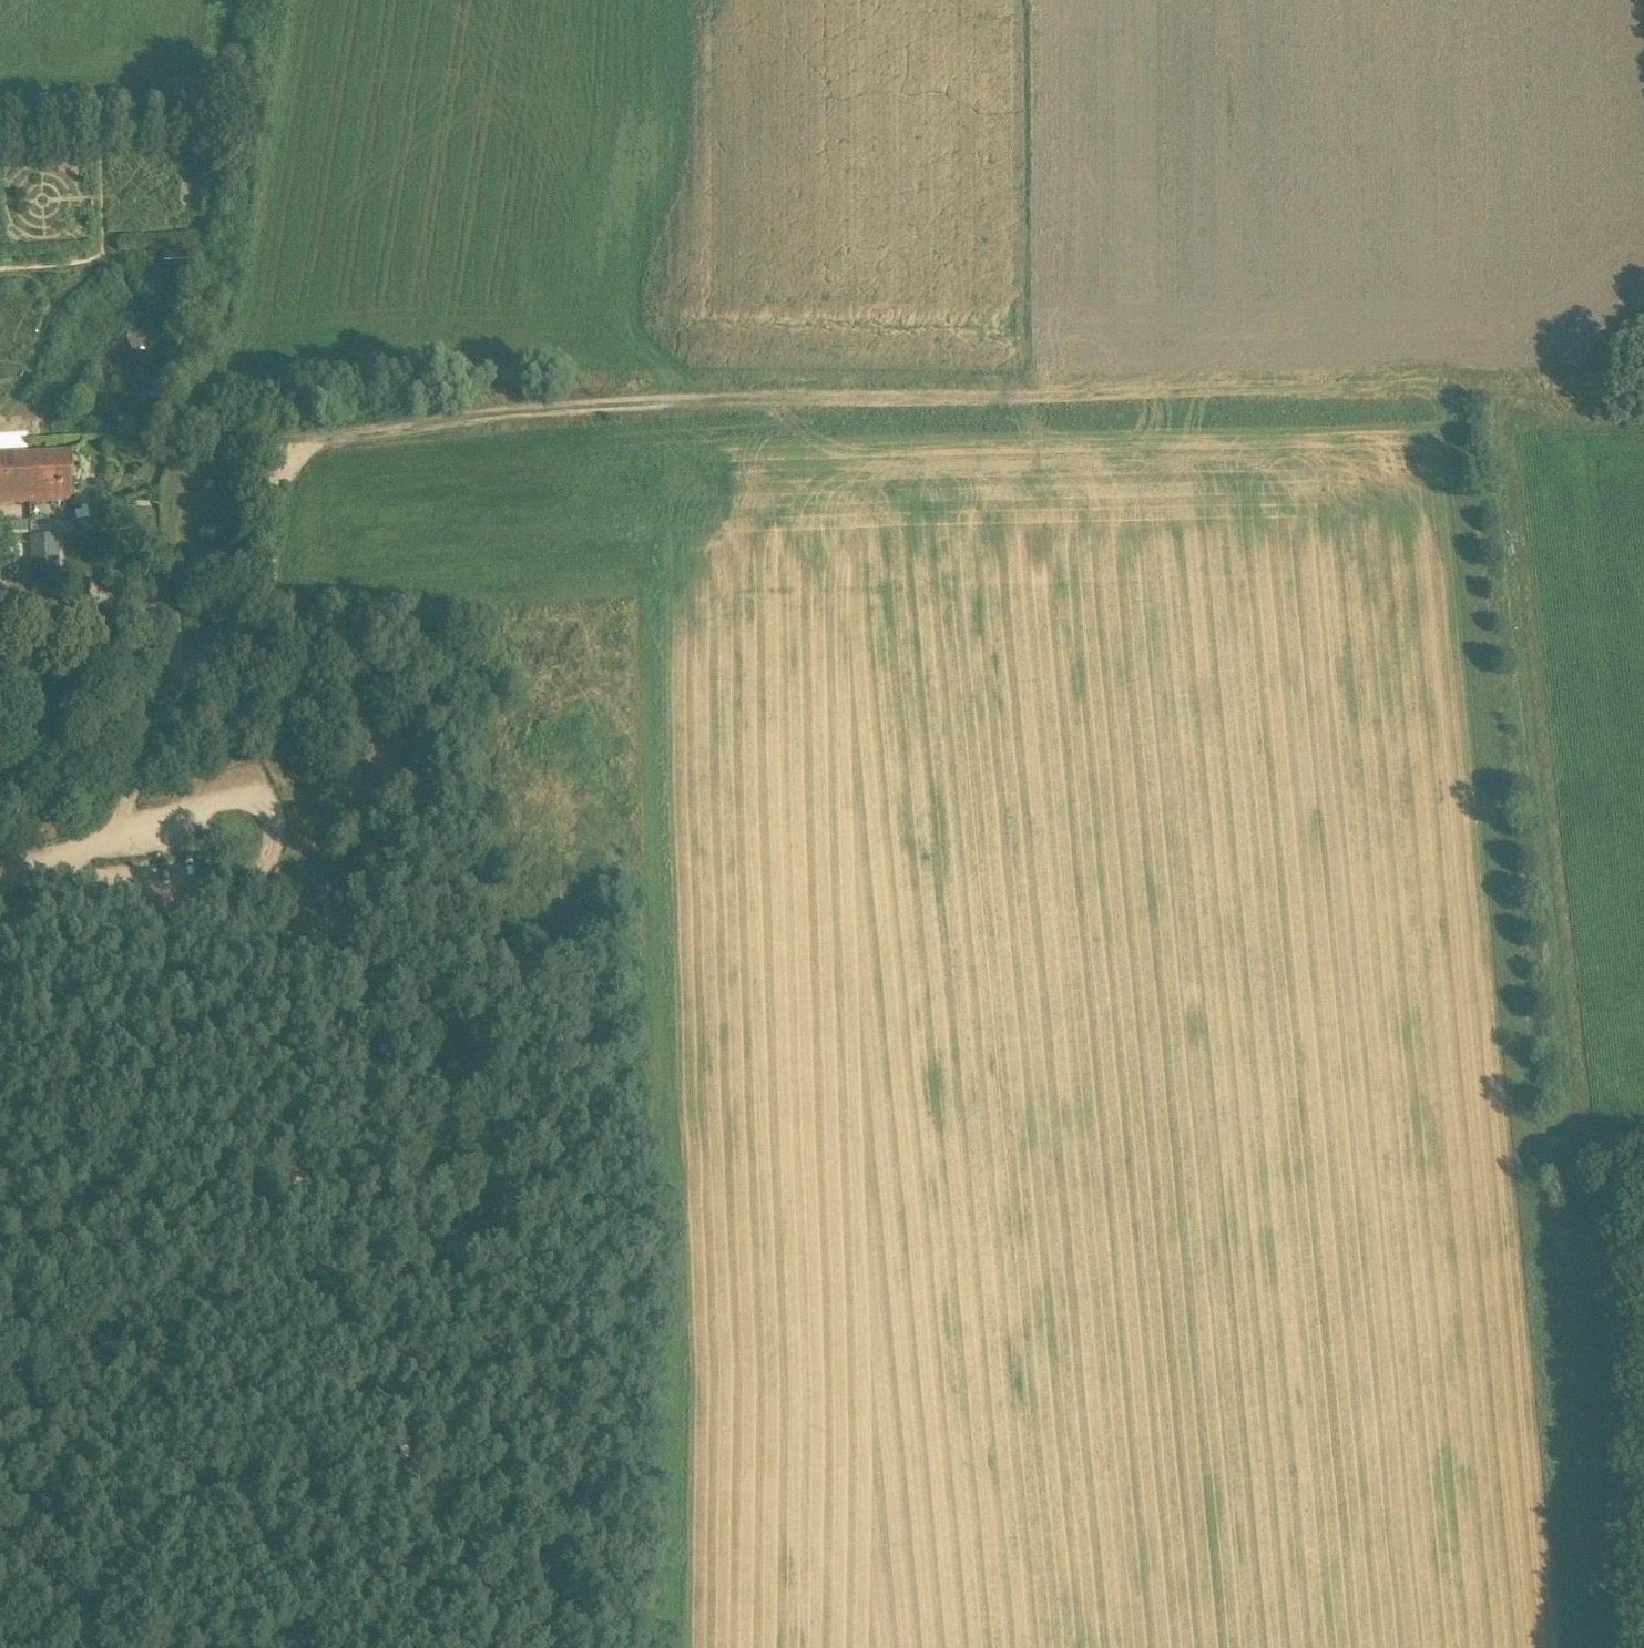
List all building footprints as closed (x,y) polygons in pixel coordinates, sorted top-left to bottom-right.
[(189,265),(188,251),(166,252),(167,266),(189,265)] [(0,455),(0,506),(9,506),(26,505),(72,502),(70,451),(0,455)]
